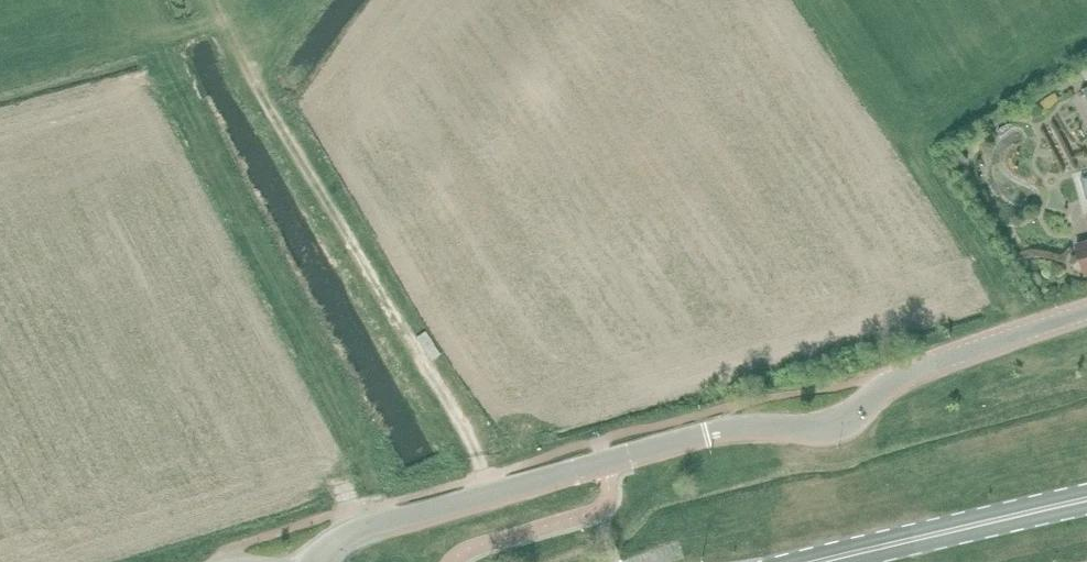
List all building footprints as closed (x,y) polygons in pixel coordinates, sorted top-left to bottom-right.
[(1054,108),(1039,117),(1051,136),(1065,126),(1054,108)] [(966,162),(957,149),(947,156),(955,169),(966,162)] [(1075,245),(1085,278),(1086,277),(1086,241),(1075,245)]
